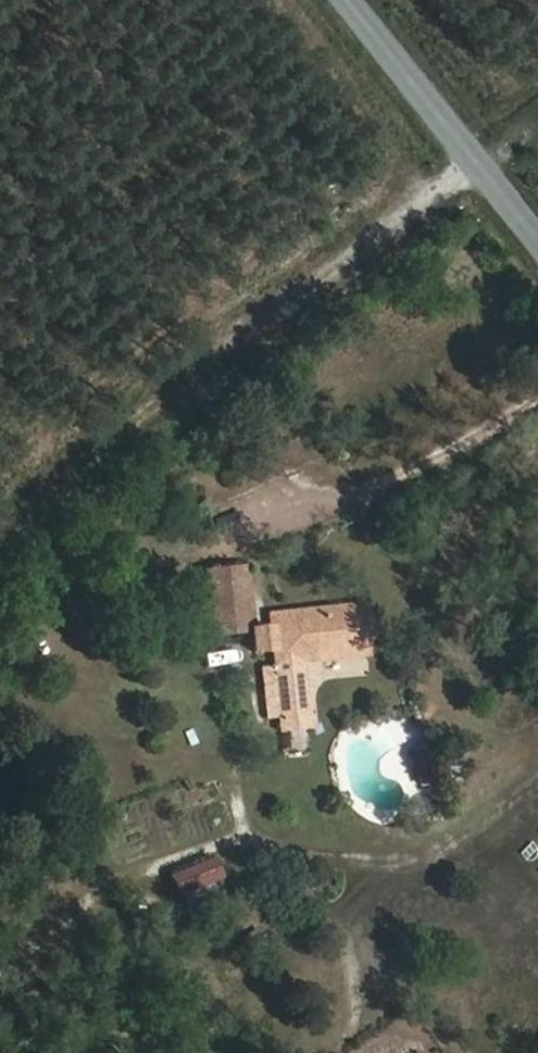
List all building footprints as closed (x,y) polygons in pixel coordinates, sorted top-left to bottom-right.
[(254,565),(208,565),(208,634),(254,634),(254,565)] [(294,627),(308,717),(344,713),(339,673),(388,665),(377,613),(356,615),(350,587),(322,593),(327,621),(294,627)] [(344,713),(308,717),(311,747),(349,742),(344,713)] [(419,785),(435,782),(427,744),(412,747),(419,785)] [(216,858),(176,875),(184,896),(225,878),(216,858)]
